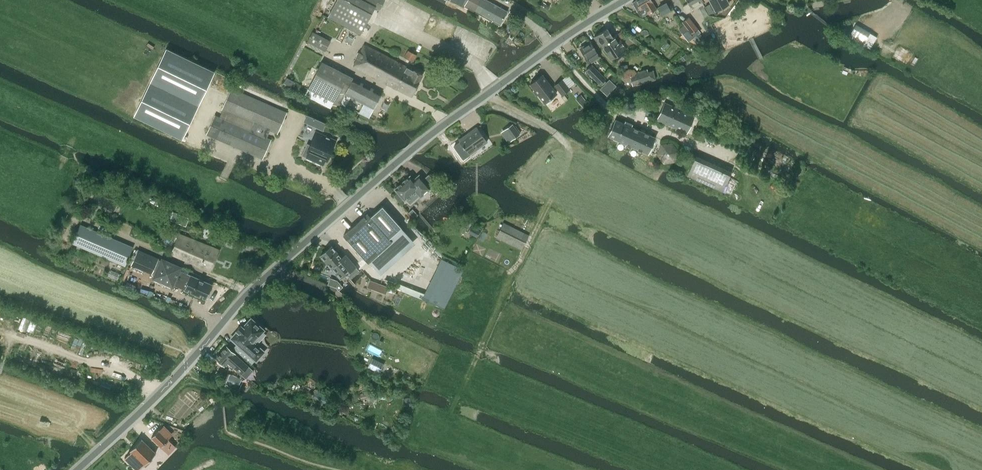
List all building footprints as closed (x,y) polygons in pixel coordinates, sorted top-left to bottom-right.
[(329,17),(361,35),(371,16),(375,8),(380,10),(385,0),(338,0),(329,17)] [(464,6),(465,6),(470,9),(479,13),(500,25),(507,11),(487,0),(486,0),(453,0),(464,6)] [(656,8),(651,0),(636,0),(635,1),(636,3),(633,5),(640,16),(642,16),(649,12),(651,14),(654,12),(654,9),(656,8)] [(683,6),(687,13),(698,7),(703,4),(702,1),(703,1),(703,0),(687,0),(688,3),(683,6)] [(716,11),(729,4),(727,0),(709,0),(716,11)] [(658,7),(662,14),(670,10),(666,3),(658,7)] [(682,22),(692,34),(699,43),(704,39),(697,30),(698,29),(688,17),(682,22)] [(856,24),(848,37),(862,45),(870,32),(856,24)] [(307,42),(325,51),(330,41),(318,34),(320,31),(315,28),(313,31),(312,31),(307,42)] [(594,37),(600,47),(601,46),(610,60),(626,49),(617,36),(614,38),(607,28),(594,37)] [(335,39),(340,48),(350,47),(355,39),(350,30),(340,30),(335,39)] [(587,63),(595,59),(599,55),(590,42),(580,49),(586,58),(585,59),(587,63)] [(387,83),(412,96),(422,73),(414,69),(413,71),(364,45),(353,66),(375,77),(387,83)] [(613,64),(610,66),(626,84),(627,82),(626,81),(628,79),(624,76),(628,72),(625,69),(630,65),(623,58),(615,65),(613,64)] [(334,102),(335,100),(368,117),(381,92),(322,61),(308,88),(334,102)] [(605,79),(600,73),(591,65),(586,70),(597,81),(600,84),(605,79)] [(532,83),(530,84),(544,103),(556,93),(542,75),(535,80),(534,80),(532,81),(532,83)] [(562,78),(553,85),(562,96),(562,95),(570,89),(563,79),(562,78)] [(286,112),(232,88),(222,109),(253,123),(249,130),(215,115),(207,134),(262,158),(270,139),(266,137),(270,130),(277,133),(286,112)] [(695,116),(664,102),(656,119),(686,133),(695,116)] [(608,136),(618,141),(627,145),(647,153),(654,137),(616,120),(608,136)] [(513,123),(505,128),(508,131),(513,139),(521,134),(515,126),(513,123)] [(477,127),(458,140),(469,154),(487,141),(477,127)] [(307,143),(301,155),(322,164),(324,160),(326,160),(334,140),(330,138),(329,141),(316,135),(312,145),(307,143)] [(656,155),(663,164),(674,162),(679,152),(672,143),(660,144),(656,155)] [(729,174),(695,159),(688,175),(722,190),(729,174)] [(398,192),(394,196),(400,202),(403,198),(404,199),(405,198),(410,204),(420,195),(420,196),(430,187),(436,182),(429,174),(423,179),(419,175),(413,179),(410,175),(395,189),(398,192)] [(367,213),(343,235),(361,254),(368,262),(391,241),(389,238),(393,234),(397,230),(401,227),(382,206),(370,217),(367,213)] [(521,249),(528,235),(503,222),(496,237),(521,249)] [(124,265),(132,247),(81,225),(73,243),(124,265)] [(179,234),(171,253),(210,270),(219,250),(179,234)] [(327,250),(320,255),(331,268),(335,272),(341,279),(346,274),(350,277),(358,270),(355,266),(345,255),(342,258),(331,246),(327,250)] [(154,273),(152,279),(173,288),(182,266),(161,257),(160,260),(158,259),(159,258),(138,249),(130,265),(151,274),(152,272),(154,273)] [(422,299),(423,297),(445,308),(463,269),(441,258),(425,293),(396,282),(394,288),(422,299)] [(184,287),(183,289),(205,299),(206,297),(212,284),(190,274),(184,287)] [(238,332),(232,338),(233,339),(237,343),(233,348),(251,364),(255,360),(256,360),(263,352),(252,342),(263,330),(251,319),(243,327),(241,325),(236,330),(238,332)] [(227,346),(216,358),(225,366),(228,362),(241,374),(248,365),(227,346)] [(241,378),(230,373),(225,384),(237,388),(241,378)] [(158,430),(151,437),(161,447),(168,440),(158,430)] [(141,438),(129,451),(130,452),(124,458),(136,469),(139,469),(144,465),(146,467),(153,459),(151,457),(156,452),(141,438)]
